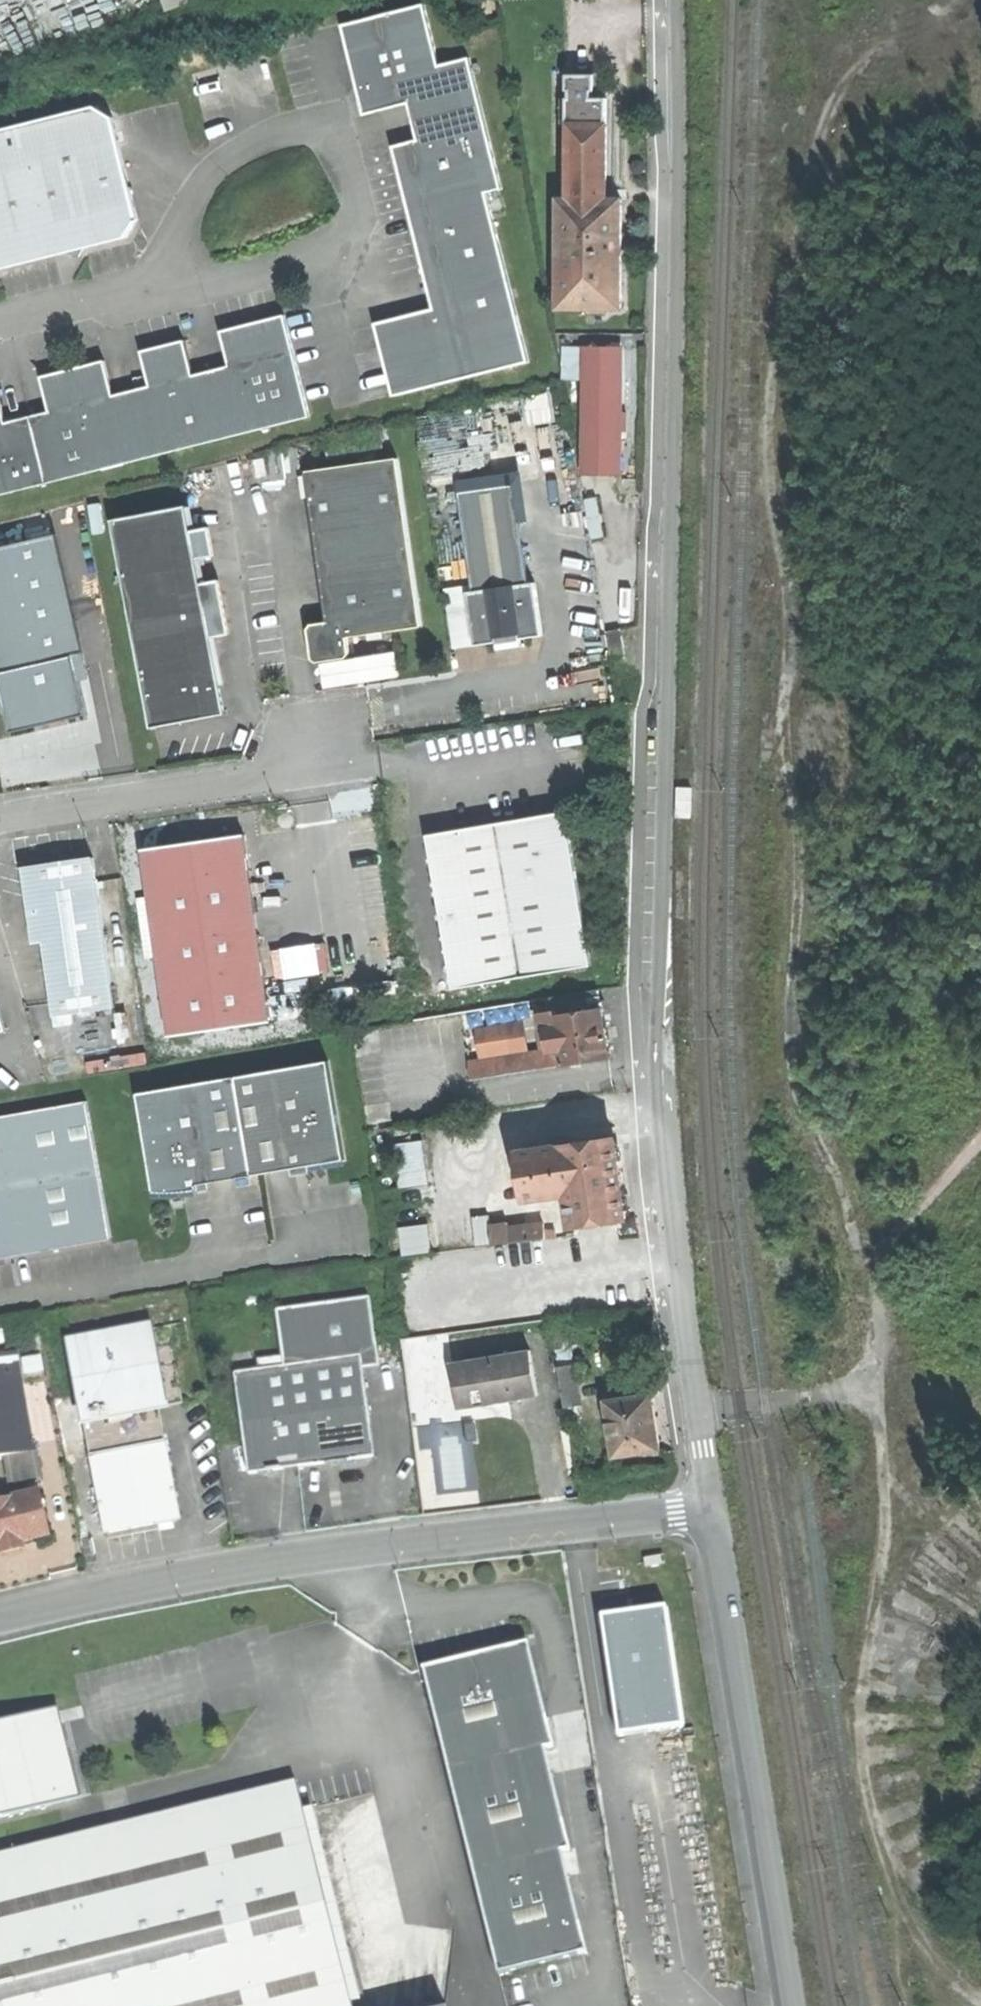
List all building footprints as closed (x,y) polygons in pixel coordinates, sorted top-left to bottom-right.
[(174,9),(199,0),(171,0),(174,9)] [(532,357),(490,191),(506,187),(472,55),(444,62),(428,0),(426,0),(344,21),(367,112),(413,100),(422,136),(395,143),(436,303),(377,318),(396,392),(532,357)] [(587,71),(585,122),(624,124),(625,98),(613,97),(614,72),(587,71)] [(1,268),(56,254),(59,243),(81,256),(88,245),(132,234),(142,214),(116,113),(100,99),(0,124),(0,270),(1,268)] [(585,122),(581,197),(620,199),(624,124),(585,122)] [(563,304),(629,307),(631,254),(634,199),(620,199),(581,197),(568,196),(563,304)] [(0,384),(0,495),(315,411),(288,309),(264,316),(266,323),(259,325),(246,328),(244,321),(223,326),(233,362),(199,371),(189,335),(145,347),(154,382),(118,392),(108,355),(85,362),(86,369),(67,374),(65,366),(46,371),(56,407),(58,417),(37,422),(35,413),(12,419),(2,383),(0,384)] [(587,377),(586,343),(565,344),(566,377),(587,377)] [(589,476),(627,476),(627,348),(589,348),(589,476)] [(56,407),(35,413),(37,422),(58,417),(56,407)] [(399,455),(311,467),(331,616),(313,618),(309,625),(312,647),(320,653),(343,650),(346,643),(344,631),(379,626),(421,620),(399,455)] [(515,483),(460,491),(474,589),(467,590),(474,643),(496,640),(496,635),(520,631),(520,636),(543,633),(536,582),(529,583),(515,483)] [(191,501),(119,514),(156,727),(191,721),(228,714),(214,635),(230,633),(220,575),(203,578),(199,556),(217,553),(212,523),(195,526),(191,501)] [(72,566),(65,536),(33,543),(37,559),(15,564),(11,548),(0,550),(0,582),(72,566)] [(33,543),(11,548),(15,564),(37,559),(33,543)] [(0,582),(0,669),(13,729),(50,721),(90,712),(78,656),(91,652),(72,566),(0,582)] [(611,656),(629,653),(625,624),(607,627),(611,656)] [(521,641),(520,636),(520,631),(496,635),(496,640),(497,645),(507,643),(521,641)] [(487,824),(429,834),(456,988),(596,964),(569,810),(487,824)] [(182,831),(183,839),(198,836),(197,829),(182,831)] [(183,839),(139,845),(167,1033),(253,1020),(229,861),(224,832),(198,836),(183,839)] [(53,859),(18,864),(28,930),(42,928),(44,942),(55,1016),(76,1013),(111,1008),(89,854),(53,859)] [(30,944),(44,942),(42,928),(28,930),(30,944)] [(559,996),(562,1014),(607,1007),(604,989),(559,996)] [(550,997),(553,1012),(556,1011),(557,1015),(562,1014),(559,996),(550,997)] [(562,1014),(557,1015),(559,1025),(562,1047),(565,1064),(615,1056),(611,1034),(607,1007),(562,1014)] [(541,1027),(546,1027),(559,1025),(557,1015),(556,1011),(553,1012),(539,1014),(541,1027)] [(77,1023),(76,1013),(55,1016),(56,1026),(77,1023)] [(489,1053),(533,1046),(530,1024),(485,1031),(489,1053)] [(546,1027),(550,1049),(562,1047),(559,1025),(546,1027)] [(477,1078),(565,1064),(562,1047),(550,1049),(475,1061),(477,1078)] [(329,1057),(237,1072),(254,1170),(299,1162),(345,1155),(329,1057)] [(237,1072),(137,1089),(155,1193),(174,1190),(198,1186),(197,1180),(254,1170),(237,1072)] [(0,1115),(0,1258),(104,1241),(81,1102),(0,1115)] [(609,1134),(582,1138),(589,1185),(571,1188),(576,1222),(623,1215),(630,1205),(626,1172),(622,1143),(609,1134)] [(582,1138),(524,1146),(531,1194),(571,1188),(589,1185),(582,1138)] [(397,1147),(401,1177),(430,1173),(426,1143),(397,1147)] [(496,1219),(499,1242),(517,1239),(515,1222),(514,1216),(496,1219)] [(547,1217),(515,1222),(517,1239),(550,1235),(548,1224),(547,1217)] [(434,1222),(403,1225),(405,1253),(437,1250),(434,1222)] [(564,1222),(548,1224),(550,1235),(566,1232),(564,1222)] [(279,1354),(281,1366),(365,1354),(383,1352),(375,1294),(279,1307),(285,1353),(279,1354)] [(90,1456),(167,1443),(161,1404),(155,1368),(149,1369),(147,1355),(154,1354),(149,1325),(70,1338),(90,1456)] [(463,1400),(464,1405),(502,1399),(543,1392),(536,1346),(456,1359),(457,1362),(463,1400)] [(34,1446),(16,1348),(0,1351),(0,1453),(34,1446)] [(379,1454),(365,1354),(281,1366),(235,1372),(249,1472),(262,1470),(268,1476),(273,1468),(302,1464),(332,1460),(341,1466),(346,1458),(379,1454)] [(441,1403),(463,1400),(457,1362),(435,1366),(441,1403)] [(557,1367),(564,1406),(579,1404),(572,1364),(557,1367)] [(177,1365),(155,1368),(161,1404),(183,1401),(177,1365)] [(657,1393),(650,1394),(651,1403),(658,1402),(657,1393)] [(606,1399),(613,1454),(657,1448),(654,1421),(651,1403),(650,1394),(606,1399)] [(439,1444),(445,1488),(469,1485),(463,1441),(439,1444)] [(180,1516),(167,1443),(90,1456),(102,1529),(143,1522),(180,1516)] [(1,1542),(27,1537),(51,1532),(42,1487),(0,1495),(0,1542),(1,1542)] [(28,1544),(27,1537),(1,1542),(3,1549),(14,1547),(28,1544)] [(667,1604),(603,1614),(621,1736),(686,1726),(667,1604)] [(530,1636),(424,1663),(428,1682),(501,1968),(591,1945),(566,1847),(574,1845),(549,1744),(557,1742),(530,1636)] [(63,1720),(59,1705),(0,1720),(0,1735),(63,1720)] [(82,1796),(63,1720),(0,1735),(0,1816),(82,1796)] [(302,1783),(0,1859),(0,2005),(358,2005),(302,1783)]
